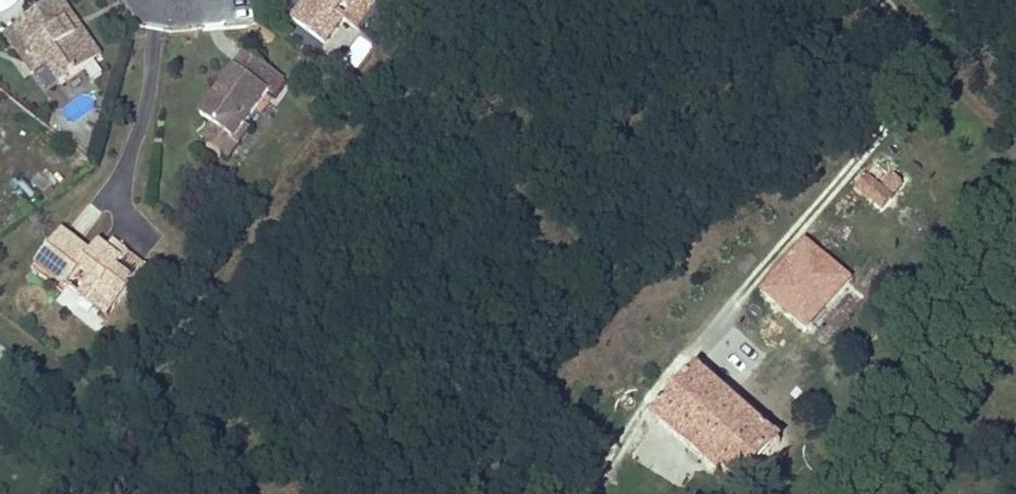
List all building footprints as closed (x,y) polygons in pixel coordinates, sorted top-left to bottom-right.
[(66,22),(73,17),(62,0),(52,0),(5,33),(24,61),(37,52),(46,64),(60,85),(94,62),(66,22)] [(346,0),(306,0),(292,19),(325,43),(343,19),(356,29),(376,3),(372,0),(356,0),(343,18),(337,13),(346,0)] [(101,57),(73,17),(66,22),(94,62),(101,57)] [(46,64),(37,52),(24,61),(33,74),(46,64)] [(240,71),(251,56),(246,52),(235,68),(240,71)] [(245,124),(267,92),(272,96),(284,80),(251,56),(240,71),(235,68),(200,116),(211,124),(233,140),(245,124)] [(228,157),(250,127),(245,124),(233,140),(211,124),(201,138),(228,157)] [(890,198),(903,183),(894,175),(881,190),(864,176),(855,186),(883,210),(892,199),(890,198)] [(136,283),(116,267),(127,253),(113,242),(107,249),(99,260),(91,253),(62,230),(39,259),(54,270),(51,275),(66,287),(67,286),(81,269),(93,278),(85,288),(114,311),(136,283)] [(882,289),(825,240),(815,251),(872,301),(882,289)] [(99,260),(107,249),(99,243),(91,253),(99,260)] [(857,320),(873,302),(872,301),(815,251),(806,243),(746,311),(813,370),(829,351),(831,353),(858,322),(857,320)] [(122,270),(140,280),(148,266),(130,256),(122,270)] [(54,270),(39,259),(36,263),(51,275),(54,270)] [(114,311),(85,288),(80,295),(108,318),(114,311)] [(781,444),(697,369),(654,417),(738,492),(781,444)]
